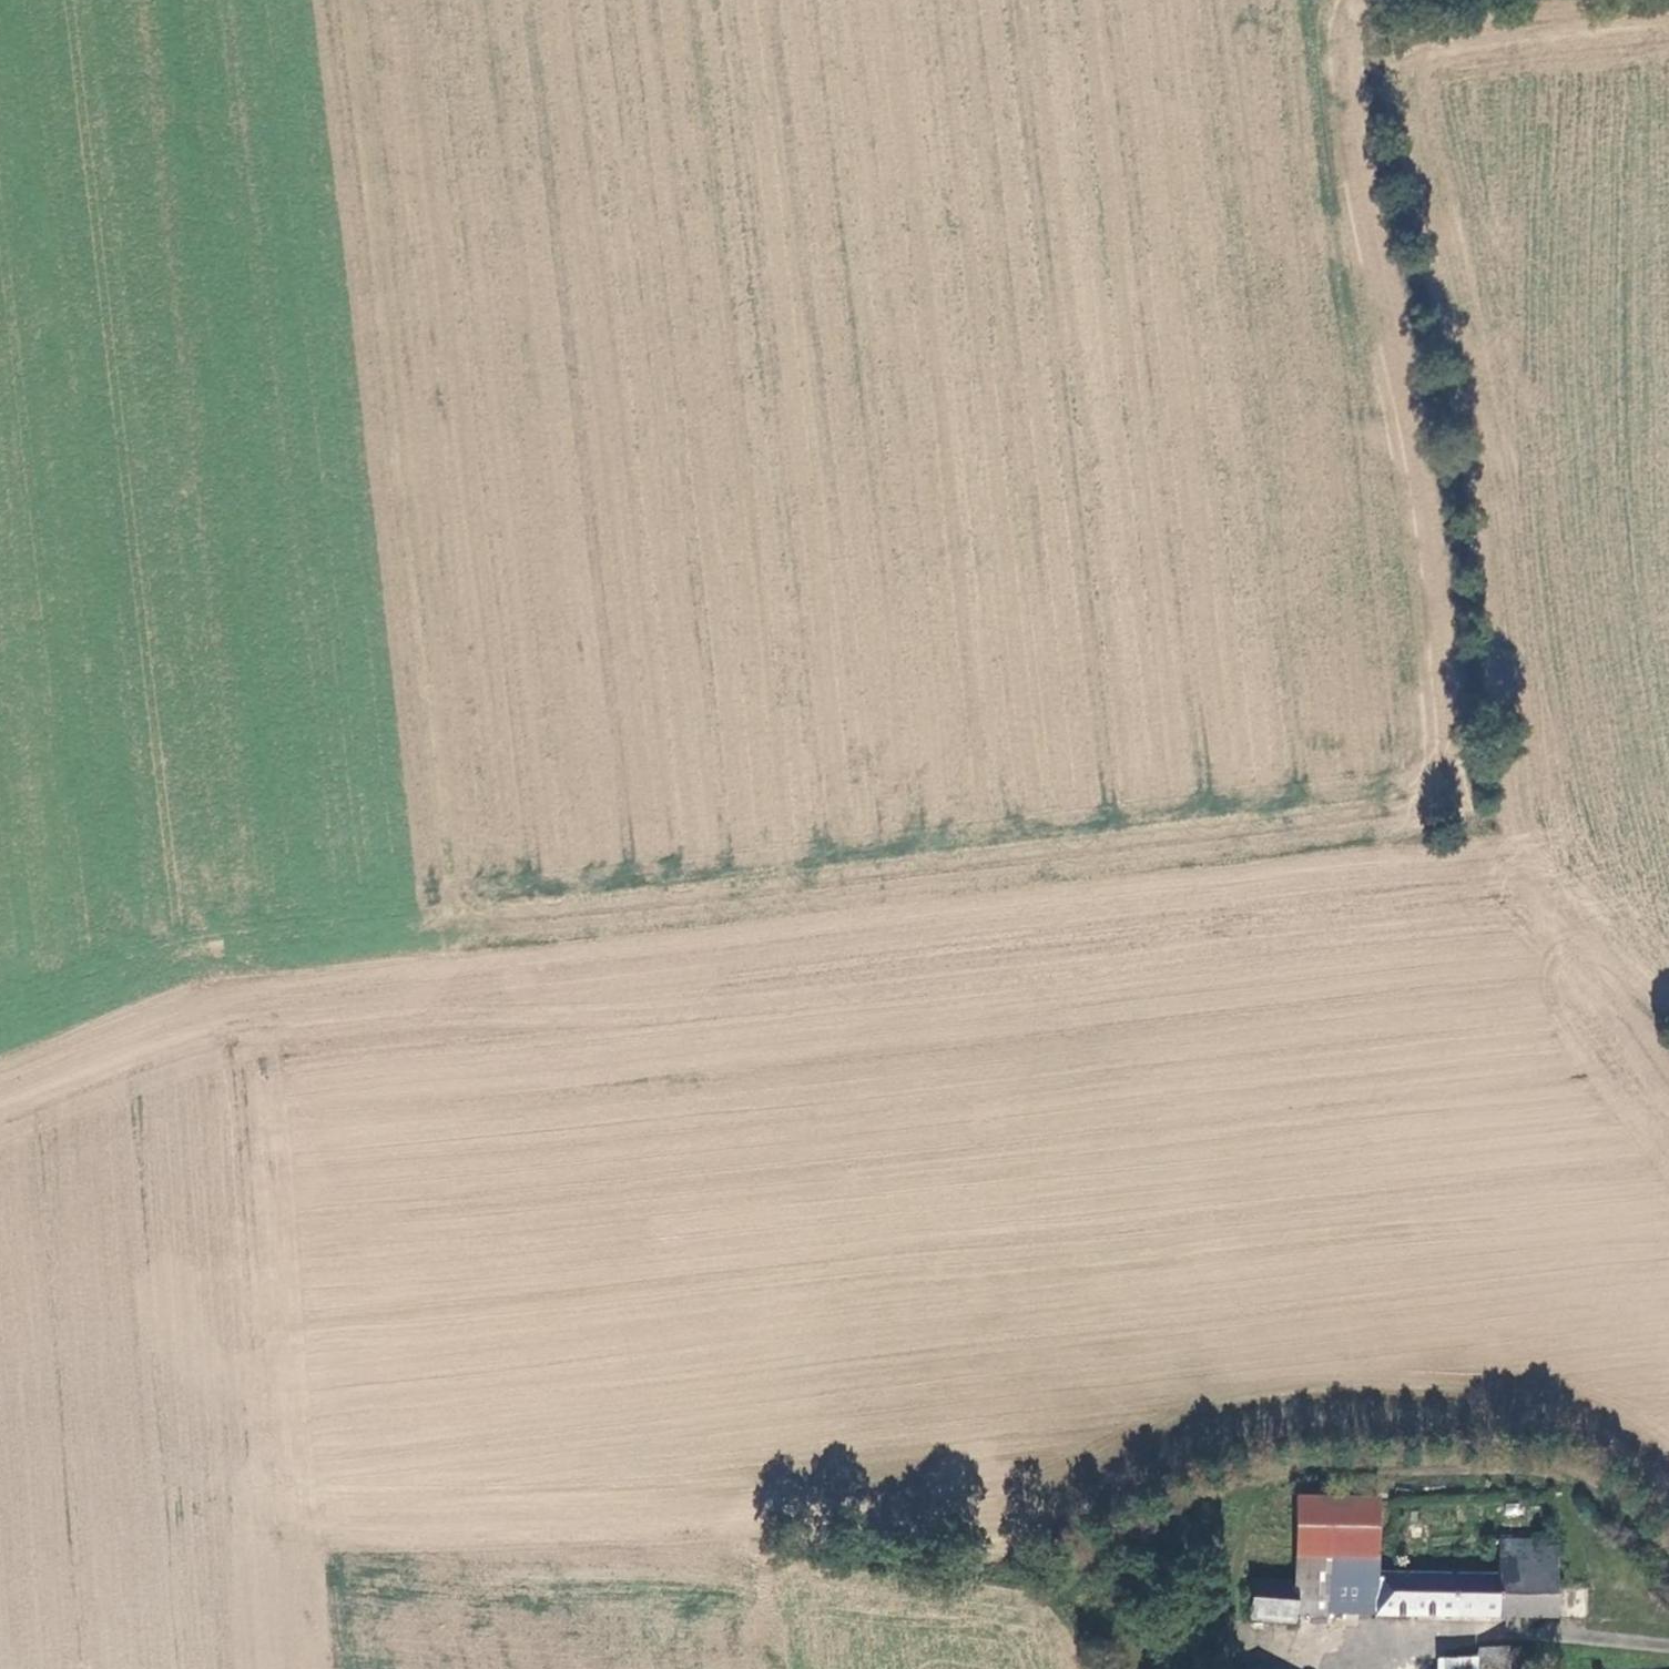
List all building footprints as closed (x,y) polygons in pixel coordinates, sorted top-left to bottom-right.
[(1375,1502),(1370,1502),(1299,1497),(1299,1555),(1367,1556),(1378,1557),(1375,1502)] [(1366,1574),(1298,1581),(1256,1579),(1253,1619),(1294,1622),(1295,1614),(1377,1614),(1580,1618),(1581,1586),(1558,1585),(1558,1542),(1504,1542),(1503,1577),(1379,1573),(1366,1574)] [(1378,1557),(1367,1556),(1299,1555),(1298,1581),(1366,1574),(1379,1573),(1378,1557)] [(1507,1648),(1482,1650),(1483,1668),(1507,1668),(1507,1648)] [(1507,1668),(1523,1668),(1522,1648),(1507,1648),(1507,1668)]
